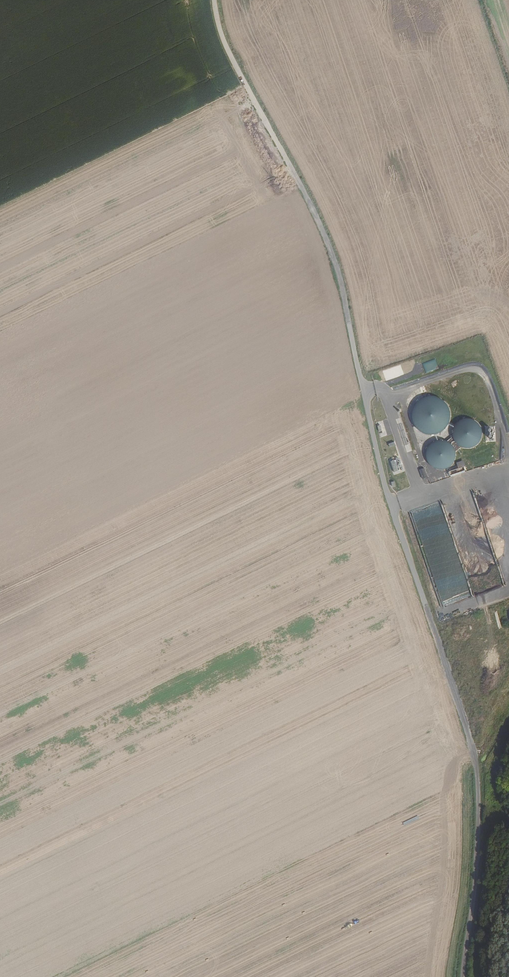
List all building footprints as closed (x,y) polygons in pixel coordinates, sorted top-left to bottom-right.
[(435,359),(422,364),(425,373),(438,368),(435,359)] [(448,423),(450,417),(449,411),(447,406),(444,402),(440,399),(435,398),(430,397),(426,398),(421,400),(417,403),(415,407),(413,412),(413,418),(415,424),(418,428),(423,432),(429,434),(435,433),(440,431),(445,428),(448,423)] [(482,433),(482,428),(480,424),(476,420),(472,418),(467,417),(462,418),(458,421),(454,424),(453,429),(452,434),(454,439),(456,443),(460,446),(465,447),(470,447),(475,446),(479,442),(481,438),(482,433)] [(405,436),(402,437),(407,452),(411,451),(405,436)] [(455,456),(455,451),(453,446),(449,442),(445,440),(440,439),(435,440),(431,443),(427,447),(425,451),(425,456),(426,461),(429,465),(433,468),(438,469),(443,469),(448,468),(451,465),(454,460),(455,456)] [(448,471),(449,474),(466,469),(463,460),(456,462),(458,468),(448,471)] [(424,468),(419,469),(422,479),(427,477),(424,468)] [(466,572),(473,570),(472,563),(465,565),(466,572)]
